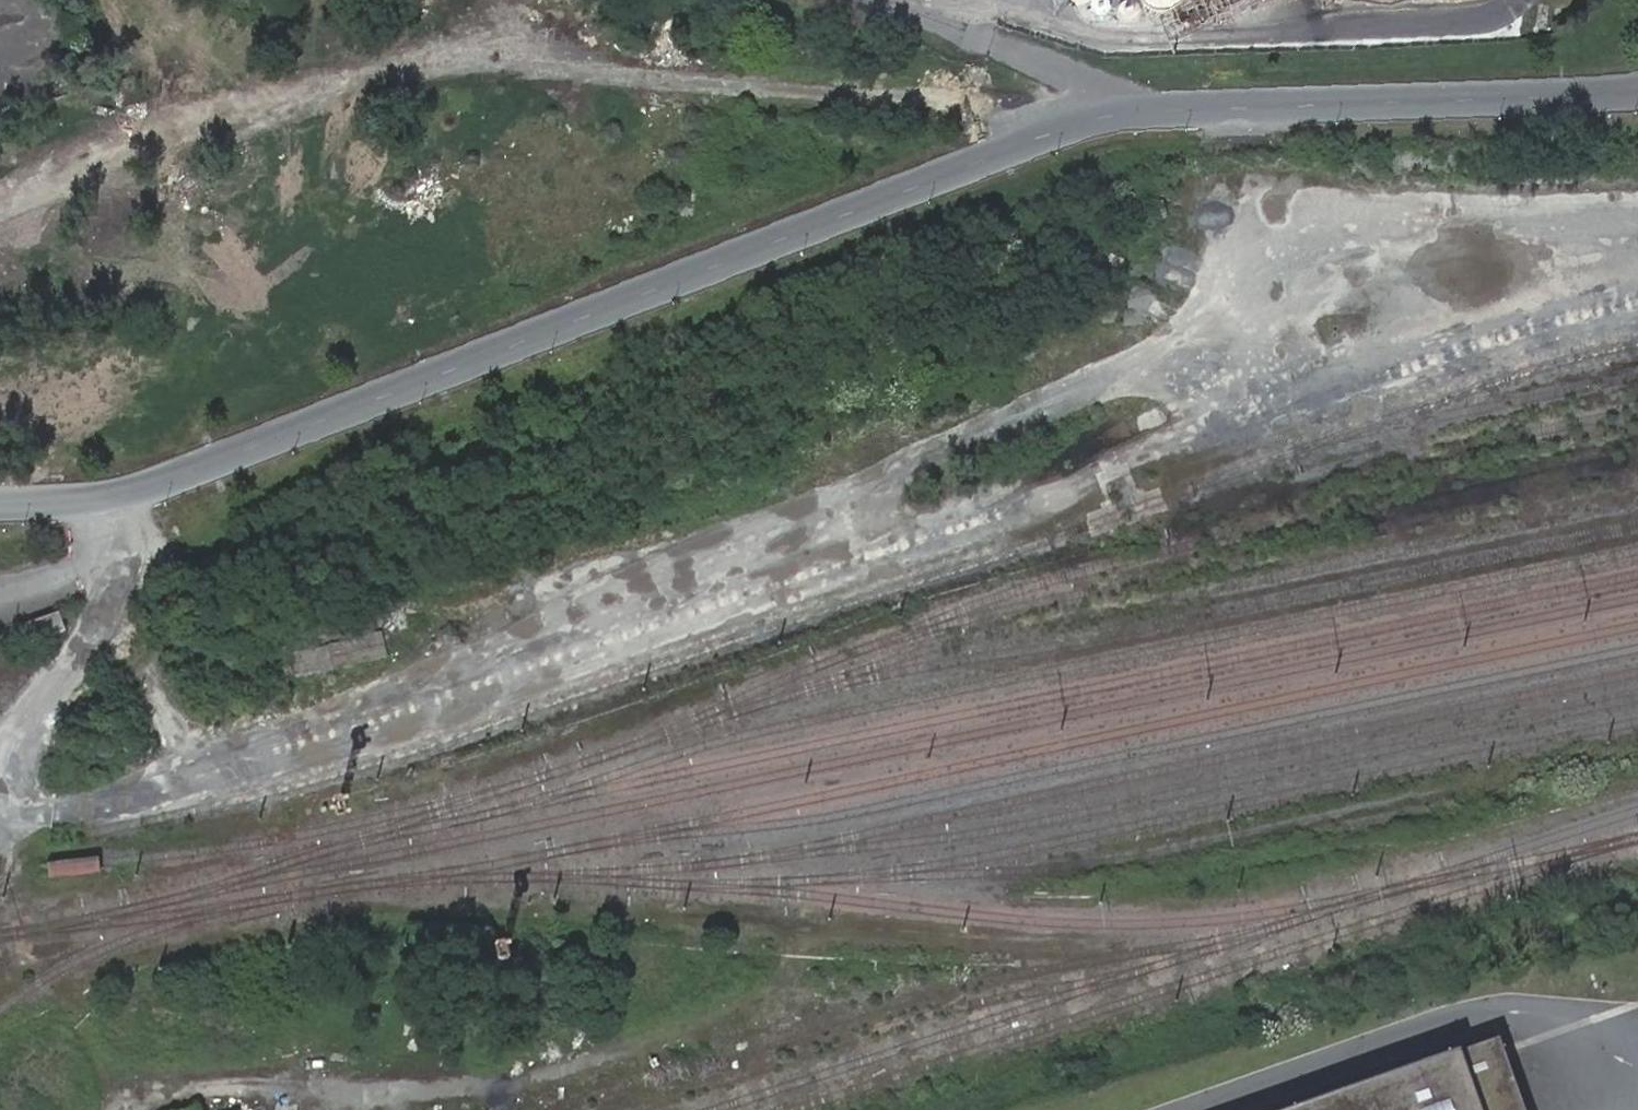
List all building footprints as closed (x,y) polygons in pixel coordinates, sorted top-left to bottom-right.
[(1193,0),(1145,0),(1144,3),(1143,11),(1144,19),(1148,27),(1154,33),(1162,36),(1171,37),(1179,35),(1186,31),(1192,24),(1195,16),(1196,7),(1193,0)] [(1336,11),(1365,0),(1332,0),(1336,11)] [(58,617),(19,631),(24,646),(63,631),(58,617)] [(482,944),(408,937),(407,958),(481,964),(482,944)] [(1498,1035),(1454,1050),(1454,1047),(1277,1109),(1524,1109),(1498,1035)]
